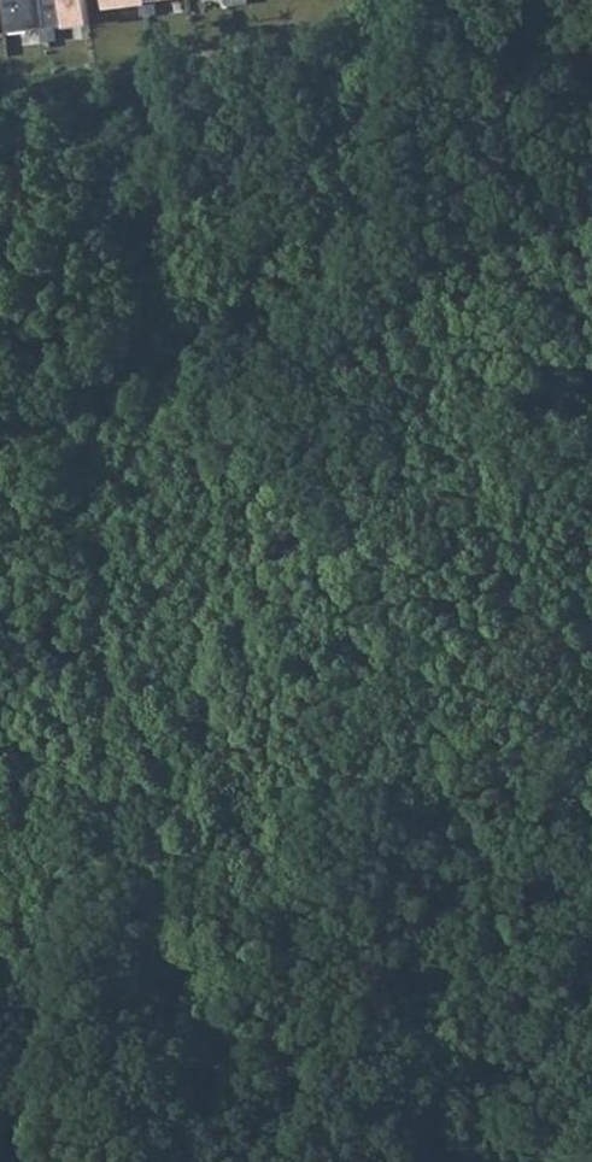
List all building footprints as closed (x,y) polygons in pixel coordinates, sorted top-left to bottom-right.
[(86,0),(0,0),(0,36),(89,25),(86,0)] [(105,8),(173,0),(104,0),(105,8)]
